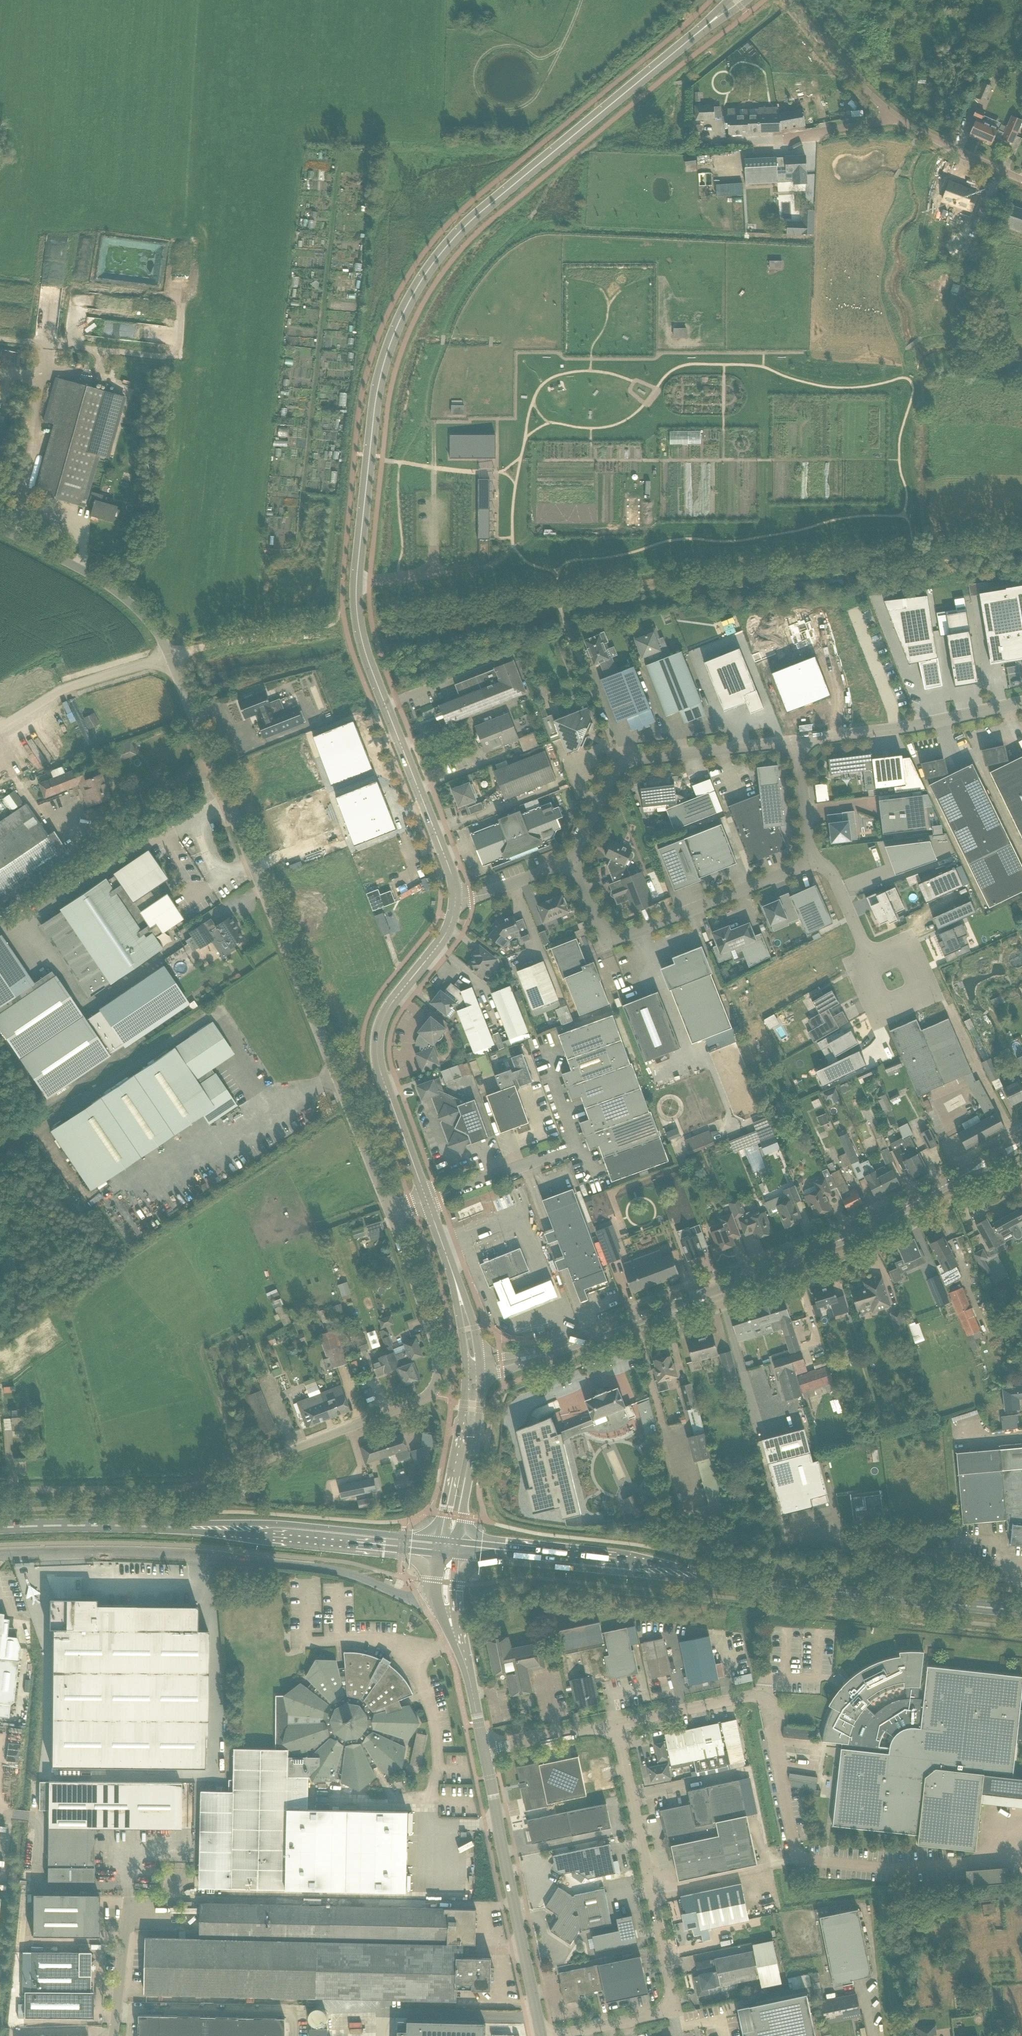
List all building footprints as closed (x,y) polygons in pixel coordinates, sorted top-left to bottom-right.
[(981,82),(975,97),(985,101),(991,87),(981,82)] [(706,105),(695,106),(696,121),(708,121),(708,120),(715,120),(714,101),(706,101),(706,105)] [(781,130),(779,113),(777,114),(777,107),(746,109),(739,109),(728,109),(728,117),(729,125),(729,135),(748,135),(748,133),(782,132),(782,130),(781,130)] [(792,108),(781,110),(784,130),(796,128),(792,108)] [(998,130),(980,122),(984,113),(976,109),(973,116),(977,118),(969,135),(991,145),(995,136),(1002,139),(1012,144),(1021,121),(1012,116),(1004,133),(998,130)] [(786,157),(776,158),(777,168),(777,173),(777,179),(777,183),(794,182),(794,184),(806,184),(806,172),(806,166),(805,156),(786,157)] [(776,158),(744,159),(744,169),(745,184),(777,183),(777,179),(777,173),(777,168),(776,158)] [(971,191),(958,186),(959,185),(949,181),(941,199),(963,209),(964,206),(970,208),(975,197),(969,195),(971,191)] [(742,183),(716,185),(717,197),(743,195),(742,183)] [(948,246),(955,208),(933,204),(926,243),(948,246)] [(1012,206),(1005,227),(1021,234),(1021,210),(1012,206)] [(801,234),(813,235),(814,211),(802,211),(801,234)] [(967,252),(973,254),(976,247),(970,244),(967,252)] [(319,324),(320,308),(288,307),(288,323),(319,324)] [(35,491),(32,501),(45,504),(47,497),(84,507),(86,501),(98,456),(105,458),(123,397),(56,378),(43,421),(53,424),(35,491)] [(494,434),(448,434),(448,447),(455,447),(455,457),(494,457),(494,434)] [(489,477),(478,477),(478,538),(489,538),(489,477)] [(88,508),(92,509),(90,516),(91,516),(90,518),(96,522),(98,518),(112,522),(114,516),(116,517),(119,511),(116,509),(116,507),(100,503),(102,495),(92,493),(88,508)] [(987,581),(977,583),(978,589),(988,588),(987,581)] [(1006,589),(979,593),(990,659),(989,659),(990,664),(1021,659),(1021,586),(1006,589)] [(927,595),(883,601),(908,664),(919,662),(924,687),(942,683),(927,595)] [(956,610),(936,613),(937,617),(940,636),(946,635),(954,687),(978,683),(977,679),(966,610),(964,598),(954,599),(956,610)] [(804,620),(788,626),(792,635),(791,636),(794,645),(796,645),(797,649),(813,643),(811,638),(817,636),(811,620),(805,623),(804,620)] [(651,663),(645,666),(665,717),(679,711),(684,723),(706,714),(701,703),(681,651),(662,659),(659,651),(659,650),(656,641),(659,639),(655,629),(645,633),(635,637),(636,640),(643,657),(648,655),(651,663)] [(597,636),(585,641),(594,665),(600,663),(603,670),(608,667),(612,675),(618,673),(611,658),(618,655),(614,647),(608,649),(606,650),(605,648),(603,645),(606,644),(602,634),(597,636)] [(751,713),(764,708),(740,648),(705,662),(724,711),(746,702),(751,713)] [(761,660),(759,652),(752,655),(752,654),(752,655),(754,662),(761,660)] [(526,693),(514,661),(511,654),(492,662),(495,669),(455,685),(460,698),(434,708),(441,727),(526,693)] [(771,674),(787,713),(831,696),(815,656),(771,674)] [(606,677),(600,680),(617,723),(627,719),(632,730),(655,721),(650,709),(651,709),(634,667),(618,673),(612,675),(606,677)] [(257,722),(264,739),(304,723),(298,706),(284,711),(280,699),(270,703),(265,691),(253,696),(252,694),(244,697),(245,699),(238,702),(245,719),(259,714),(261,721),(257,722)] [(583,747),(593,723),(590,722),(592,718),(587,707),(554,721),(552,715),(542,718),(552,742),(561,739),(567,754),(578,750),(580,746),(583,747)] [(90,729),(100,723),(94,712),(84,717),(90,729)] [(477,743),(478,744),(479,745),(480,746),(481,747),(482,748),(483,748),(484,749),(486,752),(519,740),(508,713),(475,726),(477,730),(476,732),(476,734),(476,735),(475,735),(476,737),(476,738),(476,739),(480,738),(481,741),(477,743)] [(354,721),(313,737),(332,786),(373,770),(354,721)] [(130,743),(123,745),(128,758),(135,755),(130,743)] [(1021,838),(1021,756),(1008,763),(1004,746),(983,751),(986,765),(987,764),(991,772),(990,772),(1021,838)] [(500,788),(505,800),(556,779),(545,751),(494,771),(499,783),(500,788)] [(828,759),(830,774),(859,771),(859,775),(864,775),(866,791),(880,789),(878,778),(875,778),(873,758),(871,759),(871,755),(858,757),(858,755),(828,759)] [(0,758),(0,788),(14,780),(1,757),(0,758)] [(927,778),(930,784),(929,785),(989,908),(1021,892),(1021,867),(973,765),(947,777),(945,774),(947,773),(944,760),(923,764),(926,778),(927,778)] [(44,797),(79,784),(79,783),(87,780),(84,772),(76,775),(74,770),(39,784),(44,797)] [(79,783),(79,784),(88,806),(110,798),(101,774),(87,780),(79,783)] [(779,826),(784,826),(784,825),(778,775),(758,777),(760,794),(727,807),(750,863),(788,848),(779,826)] [(397,829),(378,781),(336,797),(354,846),(397,829)] [(461,785),(452,787),(454,797),(456,797),(459,806),(466,803),(471,814),(484,809),(482,802),(476,804),(475,800),(469,784),(461,787),(461,785)] [(641,789),(643,807),(666,804),(666,809),(674,830),(717,813),(709,792),(686,801),(685,800),(685,799),(683,797),(682,796),(681,796),(679,795),(677,795),(676,795),(674,784),(641,789)] [(2,799),(10,811),(23,803),(14,790),(2,799)] [(879,800),(883,834),(927,829),(923,795),(879,800)] [(501,822),(470,834),(483,867),(492,863),(493,867),(492,867),(492,868),(512,860),(538,850),(549,846),(549,845),(548,844),(551,843),(550,840),(555,838),(554,836),(557,830),(561,829),(557,819),(563,817),(559,807),(553,809),(551,802),(520,814),(520,812),(500,820),(501,822)] [(48,837),(51,835),(50,833),(47,835),(26,804),(0,822),(0,904),(64,861),(63,861),(69,857),(61,844),(58,846),(56,842),(52,844),(48,837)] [(342,850),(326,804),(282,821),(298,868),(342,850)] [(830,837),(831,845),(838,844),(838,842),(850,840),(857,839),(856,828),(854,811),(842,812),(842,820),(840,820),(840,823),(830,824),(832,837),(830,837)] [(700,880),(699,878),(727,867),(726,866),(726,867),(725,864),(735,860),(721,824),(684,839),(658,849),(674,890),(700,880)] [(94,838),(101,848),(109,842),(102,832),(94,838)] [(930,841),(885,847),(895,875),(936,860),(930,841)] [(607,866),(611,874),(624,869),(624,868),(632,851),(628,849),(629,848),(621,844),(620,845),(613,842),(612,843),(610,845),(609,847),(609,849),(608,851),(610,852),(607,857),(611,859),(607,866)] [(90,996),(91,997),(104,988),(104,987),(109,984),(110,984),(117,979),(162,948),(154,936),(180,918),(165,895),(163,896),(156,885),(165,878),(147,852),(114,874),(115,875),(106,881),(105,878),(59,909),(61,911),(55,915),(41,924),(42,924),(91,996),(90,996)] [(955,868),(918,884),(926,903),(963,887),(955,868)] [(411,870),(382,882),(386,891),(387,891),(386,889),(397,884),(401,893),(417,887),(411,872),(412,872),(411,870)] [(609,884),(617,904),(629,900),(634,912),(653,904),(641,872),(609,884)] [(917,874),(906,878),(910,886),(921,881),(917,874)] [(833,923),(816,885),(790,896),(799,913),(808,934),(833,923)] [(378,889),(366,894),(373,911),(395,902),(391,891),(380,895),(378,889)] [(897,899),(892,889),(876,896),(879,903),(871,906),(873,911),(872,911),(875,920),(877,920),(879,925),(888,922),(889,924),(898,921),(889,902),(897,899)] [(799,913),(790,896),(789,893),(780,896),(781,900),(773,904),(772,902),(762,907),(765,914),(767,913),(772,925),(799,913)] [(568,911),(565,905),(567,904),(564,898),(562,898),(562,896),(553,899),(552,898),(546,901),(546,902),(538,905),(541,912),(539,912),(543,922),(555,918),(554,915),(559,913),(560,916),(566,913),(566,912),(568,911)] [(970,901),(933,918),(938,929),(975,913),(970,901)] [(383,913),(375,916),(383,936),(390,933),(383,913)] [(192,936),(185,941),(192,952),(199,947),(199,948),(210,941),(219,955),(221,958),(234,949),(233,946),(243,939),(242,937),(243,937),(239,931),(238,932),(237,930),(239,928),(231,916),(215,926),(216,927),(208,932),(202,924),(189,932),(192,936)] [(508,939),(506,938),(509,934),(519,930),(513,916),(503,920),(504,920),(499,922),(497,921),(492,927),(495,930),(489,937),(501,947),(502,946),(504,947),(506,946),(508,944),(508,942),(507,940),(508,939)] [(967,935),(962,924),(952,928),(939,935),(942,941),(939,942),(940,945),(941,947),(940,948),(944,956),(954,952),(957,958),(971,952),(968,945),(961,948),(957,939),(967,935)] [(749,925),(730,932),(728,927),(725,929),(725,927),(722,927),(720,927),(719,928),(716,931),(716,932),(714,933),(718,945),(713,947),(718,960),(742,950),(749,967),(770,956),(761,933),(753,936),(749,925)] [(520,933),(523,942),(530,939),(527,930),(520,933)] [(550,942),(548,939),(545,930),(539,933),(544,945),(550,942)] [(167,942),(172,950),(182,943),(177,936),(167,942)] [(563,979),(565,978),(580,1015),(609,1004),(597,971),(595,971),(592,962),(587,964),(577,938),(553,947),(553,948),(551,948),(563,979)] [(970,960),(981,955),(984,960),(995,956),(990,944),(967,954),(970,960)] [(496,960),(496,959),(479,946),(475,952),(477,954),(467,965),(472,969),(472,970),(482,979),(482,978),(481,977),(486,970),(488,971),(493,965),(490,962),(493,958),(496,960)] [(675,959),(677,964),(663,970),(692,1044),(732,1028),(701,949),(675,959)] [(10,950),(1,957),(0,956),(0,1013),(33,990),(31,986),(33,984),(10,950)] [(517,972),(532,1010),(558,1000),(543,961),(525,968),(523,966),(519,971),(517,972)] [(46,1099),(187,1003),(163,967),(85,1020),(55,975),(33,990),(0,1013),(0,1031),(46,1099)] [(494,1043),(472,987),(461,991),(451,983),(443,992),(460,1006),(461,1003),(467,1017),(461,1019),(466,1034),(473,1051),(494,1043)] [(528,1032),(510,986),(491,993),(510,1040),(528,1032)] [(457,1009),(461,1019),(467,1017),(461,1003),(460,1006),(443,992),(441,990),(431,1003),(450,1018),(456,1010),(455,1010),(457,1009)] [(814,1042),(839,1028),(828,1009),(839,1003),(832,990),(823,995),(821,992),(810,998),(824,1022),(808,1032),(814,1042)] [(680,1048),(662,1001),(658,991),(622,1005),(645,1062),(680,1048)] [(999,997),(990,1001),(993,1006),(1001,1002),(999,997)] [(562,1025),(574,1020),(567,1004),(556,1009),(562,1025)] [(774,1014),(764,1020),(770,1029),(774,1027),(771,1021),(776,1018),(774,1014)] [(558,1035),(567,1059),(621,1039),(613,1015),(558,1035)] [(416,1054),(422,1071),(439,1065),(433,1048),(434,1044),(446,1029),(431,1017),(419,1032),(421,1034),(420,1035),(419,1036),(419,1037),(418,1038),(418,1040),(417,1041),(417,1042),(417,1043),(420,1044),(420,1046),(420,1048),(420,1050),(421,1053),(416,1054)] [(916,1020),(890,1032),(918,1096),(964,1076),(987,1118),(958,1134),(966,1149),(1005,1128),(980,1082),(976,1084),(948,1017),(920,1029),(916,1020)] [(970,1018),(964,1021),(968,1029),(974,1027),(970,1018)] [(208,1070),(232,1053),(212,1024),(174,1049),(174,1048),(50,1131),(90,1190),(213,1107),(219,1116),(235,1105),(215,1075),(212,1076),(208,1070)] [(842,1029),(817,1043),(821,1050),(829,1045),(835,1056),(856,1044),(851,1033),(846,1036),(842,1029)] [(886,1062),(898,1057),(886,1029),(868,1037),(875,1053),(881,1051),(886,1062)] [(498,1032),(493,1034),(499,1049),(504,1047),(502,1042),(498,1032)] [(562,1074),(567,1087),(630,1064),(621,1039),(567,1059),(571,1070),(562,1074)] [(816,1071),(823,1085),(866,1065),(859,1050),(816,1071)] [(486,1094),(497,1123),(501,1133),(516,1127),(518,1131),(528,1127),(513,1086),(519,1084),(519,1087),(533,1082),(522,1052),(511,1057),(516,1070),(512,1071),(511,1068),(494,1074),(498,1084),(499,1084),(500,1089),(486,1094)] [(999,1079),(990,1059),(982,1063),(992,1082),(999,1079)] [(581,1097),(585,1108),(641,1088),(632,1063),(630,1064),(567,1087),(572,1100),(581,1097)] [(442,1069),(445,1081),(463,1077),(460,1065),(442,1069)] [(1015,1073),(1007,1077),(1011,1085),(1008,1086),(1003,1089),(1011,1105),(1021,1099),(1021,1089),(1015,1073)] [(449,1146),(462,1152),(465,1146),(488,1137),(475,1099),(462,1104),(461,1100),(439,1090),(437,1091),(433,1080),(417,1086),(422,1100),(431,1096),(437,1113),(440,1115),(439,1118),(442,1119),(441,1123),(447,1141),(450,1143),(449,1146)] [(580,1123),(584,1136),(650,1112),(649,1112),(641,1088),(585,1108),(589,1119),(580,1123)] [(835,1088),(823,1094),(826,1100),(838,1095),(835,1088)] [(877,1097),(890,1126),(897,1123),(891,1110),(892,1109),(884,1092),(879,1094),(880,1096),(877,1097)] [(889,1149),(881,1132),(870,1106),(862,1110),(874,1139),(875,1139),(886,1164),(893,1160),(887,1150),(889,1149)] [(599,1146),(603,1157),(660,1136),(651,1111),(649,1112),(650,1112),(584,1136),(589,1149),(599,1146)] [(820,1124),(829,1120),(826,1113),(817,1117),(820,1124)] [(760,1141),(765,1155),(781,1148),(775,1135),(774,1135),(767,1117),(753,1123),(760,1141)] [(899,1128),(903,1140),(905,1144),(892,1151),(899,1165),(899,1164),(902,1169),(904,1170),(907,1169),(911,1178),(927,1170),(911,1139),(909,1137),(913,1135),(908,1124),(899,1128)] [(921,1133),(929,1149),(937,1145),(929,1130),(921,1133)] [(685,1141),(690,1154),(714,1144),(709,1132),(685,1141)] [(838,1137),(845,1154),(847,1153),(852,1164),(859,1161),(845,1134),(838,1137)] [(660,1136),(603,1157),(612,1181),(669,1161),(660,1136)] [(847,1153),(845,1154),(839,1157),(844,1168),(852,1164),(847,1153)] [(832,1163),(827,1165),(831,1175),(830,1176),(831,1178),(835,1188),(836,1187),(842,1201),(847,1210),(862,1202),(858,1193),(856,1189),(851,1192),(849,1192),(839,1171),(836,1172),(832,1163)] [(878,1177),(876,1171),(875,1171),(872,1165),(865,1168),(868,1175),(865,1177),(875,1196),(885,1191),(878,1177)] [(880,1169),(876,1171),(878,1177),(885,1191),(900,1184),(893,1170),(888,1172),(885,1167),(880,1169)] [(831,1178),(830,1176),(827,1170),(822,1172),(825,1177),(815,1181),(818,1190),(805,1196),(809,1206),(810,1205),(815,1216),(831,1209),(825,1193),(831,1191),(826,1179),(831,1178)] [(774,1201),(776,1206),(785,1228),(802,1221),(800,1215),(796,1206),(794,1202),(801,1199),(795,1185),(783,1190),(786,1196),(783,1195),(775,1198),(774,1201)] [(542,1200),(580,1302),(588,1299),(586,1294),(609,1285),(573,1188),(542,1200)] [(590,1196),(584,1198),(587,1205),(593,1203),(590,1196)] [(734,1201),(728,1203),(731,1211),(737,1209),(734,1201)] [(992,1228),(986,1219),(976,1225),(990,1251),(1014,1238),(1015,1239),(1017,1240),(1020,1239),(1021,1238),(1021,1236),(1021,1235),(1021,1234),(1021,1233),(1021,1210),(1020,1211),(1019,1209),(993,1223),(995,1226),(992,1228)] [(756,1212),(739,1218),(740,1222),(742,1227),(745,1236),(754,1233),(755,1235),(756,1239),(759,1238),(773,1233),(769,1223),(765,1212),(760,1214),(757,1215),(756,1212)] [(740,1236),(741,1236),(738,1229),(737,1226),(734,1219),(732,1213),(719,1218),(722,1227),(711,1232),(715,1242),(711,1243),(715,1253),(718,1251),(719,1253),(726,1251),(725,1249),(735,1245),(732,1238),(740,1236)] [(381,1221),(366,1225),(369,1233),(382,1229),(384,1229),(381,1221)] [(692,1237),(681,1241),(689,1261),(704,1255),(698,1238),(704,1236),(699,1225),(689,1229),(692,1237)] [(621,1258),(609,1226),(596,1231),(608,1263),(621,1258)] [(363,1228),(352,1231),(354,1239),(365,1236),(363,1228)] [(382,1229),(369,1233),(371,1240),(384,1236),(382,1229)] [(943,1237),(930,1244),(935,1253),(941,1264),(936,1266),(941,1274),(944,1286),(961,1278),(955,1267),(957,1266),(950,1253),(951,1252),(947,1246),(943,1237)] [(916,1264),(917,1266),(923,1263),(920,1257),(922,1256),(921,1255),(914,1238),(896,1246),(903,1263),(904,1264),(907,1263),(909,1267),(916,1264)] [(480,1264),(490,1287),(494,1285),(508,1279),(529,1271),(520,1248),(480,1264)] [(987,1258),(983,1249),(974,1254),(978,1263),(985,1275),(990,1272),(984,1260),(987,1258)] [(679,1275),(671,1254),(662,1258),(660,1250),(644,1256),(647,1263),(624,1272),(632,1293),(679,1275)] [(897,1268),(889,1272),(894,1283),(902,1279),(897,1268)] [(938,1275),(927,1279),(939,1307),(950,1302),(938,1275)] [(864,1283),(866,1289),(852,1293),(857,1309),(860,1316),(864,1315),(866,1312),(872,1311),(872,1312),(885,1308),(884,1308),(891,1306),(883,1281),(882,1277),(864,1283)] [(514,1294),(508,1279),(494,1285),(499,1299),(496,1301),(503,1318),(557,1296),(549,1279),(514,1294)] [(346,1282),(338,1285),(342,1297),(350,1294),(346,1282)] [(812,1305),(815,1315),(816,1318),(821,1316),(819,1307),(832,1303),(835,1315),(848,1311),(843,1296),(836,1298),(832,1285),(813,1291),(816,1304),(812,1305)] [(962,1287),(949,1292),(958,1313),(968,1336),(980,1331),(970,1308),(962,1287)] [(774,1303),(782,1329),(783,1328),(791,1353),(800,1350),(784,1300),(774,1303)] [(782,1329),(774,1303),(760,1307),(760,1308),(747,1312),(752,1329),(753,1329),(771,1323),(773,1331),(782,1329)] [(283,1305),(274,1309),(277,1314),(278,1314),(285,1311),(283,1305)] [(890,1313),(896,1332),(896,1333),(907,1331),(901,1309),(890,1313)] [(285,1311),(278,1314),(284,1326),(291,1323),(285,1311)] [(754,1334),(753,1329),(752,1329),(747,1312),(730,1317),(736,1334),(738,1339),(754,1334)] [(908,1323),(914,1339),(923,1336),(918,1323),(916,1324),(915,1320),(908,1323)] [(323,1360),(327,1370),(333,1368),(346,1364),(336,1330),(320,1335),(327,1359),(323,1360)] [(384,1342),(386,1348),(391,1346),(388,1336),(389,1336),(387,1332),(383,1330),(379,1332),(382,1338),(383,1338),(384,1342)] [(968,1336),(967,1336),(973,1351),(978,1349),(974,1339),(982,1336),(980,1331),(968,1336)] [(356,1334),(362,1352),(369,1349),(363,1332),(356,1334)] [(302,1333),(296,1336),(299,1342),(305,1340),(302,1333)] [(687,1342),(693,1362),(718,1355),(713,1335),(687,1342)] [(420,1379),(414,1362),(411,1362),(411,1360),(423,1356),(416,1338),(404,1343),(407,1350),(395,1355),(398,1362),(400,1368),(397,1369),(403,1386),(420,1379)] [(385,1373),(397,1369),(400,1368),(398,1362),(395,1355),(392,1346),(391,1346),(386,1348),(385,1348),(387,1355),(379,1358),(372,1361),(377,1376),(385,1373)] [(740,1385),(730,1351),(719,1354),(728,1388),(740,1385)] [(801,1353),(790,1356),(803,1396),(802,1396),(804,1399),(816,1395),(814,1390),(821,1388),(823,1393),(835,1389),(828,1366),(807,1372),(801,1353)] [(677,1377),(675,1367),(673,1368),(670,1356),(654,1360),(656,1368),(654,1368),(660,1390),(668,1387),(666,1380),(677,1377)] [(803,1396),(790,1356),(774,1361),(786,1401),(802,1396),(803,1396)] [(828,1360),(832,1371),(839,1369),(835,1358),(828,1360)] [(813,1362),(815,1369),(827,1365),(825,1359),(813,1362)] [(752,1360),(745,1362),(747,1368),(753,1366),(752,1360)] [(273,1370),(275,1376),(281,1373),(279,1368),(273,1370)] [(224,1372),(219,1374),(223,1388),(228,1386),(224,1372)] [(240,1383),(263,1441),(278,1435),(255,1377),(240,1383)] [(325,1402),(321,1393),(315,1378),(304,1382),(310,1397),(297,1402),(307,1427),(331,1418),(325,1403),(325,1402)] [(682,1387),(681,1387),(687,1409),(690,1421),(694,1436),(688,1437),(692,1452),(695,1461),(697,1461),(710,1457),(708,1447),(697,1407),(691,1384),(689,1385),(682,1387)] [(341,1385),(321,1393),(325,1402),(325,1403),(331,1418),(350,1410),(341,1385)] [(1016,1386),(1016,1387),(1002,1388),(1005,1410),(1020,1409),(1019,1398),(1021,1398),(1021,1385),(1016,1386)] [(582,1517),(563,1441),(566,1439),(570,1437),(573,1435),(576,1434),(580,1432),(583,1432),(587,1431),(589,1431),(593,1431),(596,1432),(599,1432),(603,1432),(607,1432),(610,1431),(614,1430),(617,1429),(620,1428),(623,1426),(629,1421),(630,1420),(629,1418),(636,1416),(631,1404),(625,1406),(618,1387),(606,1392),(606,1391),(596,1395),(597,1396),(585,1400),(592,1419),(557,1433),(551,1417),(516,1431),(530,1488),(527,1489),(533,1513),(560,1506),(563,1518),(571,1516),(571,1519),(582,1517)] [(649,1397),(638,1401),(638,1404),(641,1417),(644,1431),(648,1430),(649,1434),(658,1432),(649,1397)] [(10,1409),(11,1430),(26,1430),(25,1409),(10,1409)] [(1001,1417),(1002,1430),(1019,1428),(1017,1415),(1001,1417)] [(803,1428),(761,1440),(766,1457),(781,1515),(813,1507),(811,1498),(822,1495),(827,1494),(818,1460),(812,1461),(803,1428)] [(434,1445),(435,1434),(424,1433),(423,1444),(434,1445)] [(360,1447),(365,1463),(396,1454),(398,1461),(410,1457),(403,1434),(360,1447)] [(1007,1532),(1011,1532),(1010,1545),(1021,1546),(1021,1447),(1021,1443),(1000,1445),(1000,1450),(956,1453),(963,1524),(1006,1520),(1007,1532)] [(411,1451),(415,1463),(431,1459),(427,1446),(411,1451)] [(410,1475),(395,1480),(398,1487),(412,1483),(410,1475)] [(378,1477),(339,1486),(341,1498),(376,1491),(375,1486),(379,1485),(378,1477)] [(637,1494),(624,1500),(629,1511),(633,1509),(636,1516),(644,1513),(641,1506),(642,1505),(637,1494)] [(884,1520),(880,1494),(854,1497),(857,1523),(884,1520)] [(107,1564),(105,1575),(116,1577),(117,1565),(107,1564)] [(48,1599),(48,1629),(52,1629),(51,1767),(207,1768),(208,1630),(197,1630),(197,1606),(96,1605),(96,1599),(82,1599),(48,1599)] [(3,1613),(0,1613),(0,1716),(8,1717),(9,1704),(13,1705),(20,1646),(16,1637),(6,1636),(8,1618),(3,1618),(3,1613)] [(570,1681),(571,1687),(573,1697),(577,1696),(579,1708),(598,1704),(595,1692),(597,1691),(595,1682),(602,1681),(601,1679),(609,1677),(609,1679),(638,1673),(634,1650),(631,1650),(627,1627),(604,1632),(602,1633),(599,1622),(559,1630),(564,1655),(581,1651),(586,1677),(570,1681)] [(709,1635),(680,1641),(689,1685),(718,1679),(718,1677),(725,1676),(722,1662),(715,1663),(709,1635)] [(521,1641),(522,1646),(511,1648),(508,1636),(487,1641),(494,1674),(499,1673),(500,1677),(503,1679),(507,1678),(511,1696),(532,1691),(527,1667),(530,1666),(531,1671),(545,1668),(545,1666),(544,1666),(545,1667),(544,1668),(542,1658),(538,1659),(538,1656),(543,1655),(539,1637),(521,1641)] [(644,1641),(652,1678),(670,1674),(663,1638),(644,1641)] [(822,1740),(822,1741),(844,1744),(844,1748),(839,1748),(839,1749),(841,1749),(832,1826),(842,1827),(918,1834),(917,1845),(975,1851),(981,1794),(1009,1797),(1021,1798),(1021,1779),(1013,1778),(1017,1739),(1021,1740),(1021,1710),(1020,1710),(1021,1691),(1021,1676),(927,1666),(923,1699),(919,1699),(920,1687),(924,1652),(919,1651),(910,1651),(901,1652),(899,1652),(899,1653),(901,1652),(902,1656),(901,1656),(900,1656),(899,1656),(898,1656),(897,1656),(896,1656),(896,1657),(895,1657),(894,1657),(893,1657),(892,1657),(891,1657),(891,1658),(890,1658),(889,1658),(888,1658),(887,1658),(887,1659),(886,1659),(885,1659),(884,1659),(884,1660),(883,1660),(882,1660),(881,1660),(881,1661),(880,1661),(879,1661),(878,1661),(878,1662),(877,1662),(876,1662),(875,1663),(874,1663),(873,1664),(872,1664),(871,1664),(871,1665),(870,1665),(869,1665),(869,1666),(868,1666),(867,1666),(867,1667),(866,1667),(865,1668),(864,1668),(863,1669),(862,1669),(862,1670),(861,1670),(860,1671),(859,1671),(859,1672),(858,1672),(857,1673),(856,1673),(856,1674),(855,1674),(855,1675),(854,1675),(853,1676),(852,1676),(852,1677),(851,1677),(851,1678),(850,1678),(850,1679),(849,1679),(849,1680),(848,1680),(848,1681),(847,1681),(846,1682),(845,1683),(844,1684),(843,1685),(847,1688),(846,1689),(846,1690),(845,1690),(845,1691),(844,1691),(844,1692),(843,1692),(843,1693),(842,1693),(842,1694),(841,1694),(841,1695),(840,1696),(840,1697),(839,1697),(839,1698),(838,1698),(838,1699),(838,1700),(837,1700),(837,1701),(836,1701),(836,1702),(836,1703),(835,1703),(835,1704),(834,1705),(834,1706),(833,1706),(833,1707),(833,1708),(832,1708),(832,1709),(832,1710),(831,1710),(831,1711),(831,1712),(830,1712),(830,1713),(830,1714),(829,1714),(829,1715),(829,1716),(828,1716),(828,1717),(828,1718),(828,1719),(827,1719),(827,1720),(827,1721),(827,1722),(826,1722),(826,1723),(826,1724),(826,1725),(825,1725),(825,1726),(825,1727),(825,1728),(824,1729),(824,1730),(824,1731),(824,1732),(824,1733),(823,1733),(823,1734),(823,1735),(823,1736),(823,1737),(823,1738),(823,1739),(822,1740)] [(201,1791),(200,1869),(232,1869),(231,1888),(406,1892),(408,1812),(308,1809),(308,1777),(311,1777),(313,1781),(333,1781),(336,1773),(343,1775),(342,1783),(360,1790),(376,1777),(372,1770),(378,1767),(383,1773),(402,1767),(405,1747),(398,1744),(401,1737),(408,1739),(419,1722),(409,1705),(401,1707),(399,1700),(413,1694),(412,1692),(412,1691),(410,1687),(408,1684),(407,1682),(405,1680),(403,1678),(402,1675),(398,1671),(396,1669),(393,1668),(389,1664),(391,1662),(383,1657),(382,1660),(379,1658),(376,1657),(373,1656),(371,1655),(366,1654),(365,1654),(363,1653),(360,1653),(357,1652),(354,1652),(350,1652),(347,1652),(344,1652),(345,1667),(339,1668),(337,1660),(316,1659),(305,1677),(311,1684),(307,1688),(301,1683),(285,1695),(288,1715),(296,1716),(296,1723),(288,1723),(284,1743),(282,1742),(276,1747),(276,1749),(253,1749),(247,1749),(234,1748),(234,1780),(229,1780),(229,1792),(201,1791)] [(659,1765),(648,1767),(651,1782),(671,1778),(669,1768),(694,1763),(695,1771),(691,1772),(692,1777),(730,1769),(746,1766),(744,1761),(738,1729),(736,1719),(665,1734),(666,1742),(655,1744),(659,1765)] [(783,1737),(811,1740),(812,1729),(784,1726),(783,1737)] [(422,1766),(427,1734),(417,1732),(414,1750),(408,1749),(406,1764),(422,1766)] [(546,1763),(519,1768),(528,1808),(586,1795),(605,1791),(601,1772),(597,1752),(562,1760),(546,1763)] [(803,1788),(802,1794),(820,1797),(821,1790),(816,1790),(818,1777),(789,1773),(789,1778),(791,1786),(803,1788)] [(678,1880),(756,1864),(738,1780),(688,1791),(691,1804),(660,1810),(670,1858),(674,1857),(678,1880)] [(180,1828),(181,1783),(48,1782),(48,1781),(39,1781),(38,1810),(47,1810),(47,1881),(93,1881),(94,1828),(180,1828)] [(589,1807),(527,1820),(532,1844),(611,1827),(606,1804),(608,1803),(605,1791),(586,1795),(589,1807)] [(609,1844),(553,1856),(556,1870),(562,1874),(575,1871),(572,1877),(582,1883),(585,1877),(587,1879),(616,1873),(609,1844)] [(1011,1882),(1010,1866),(968,1868),(969,1884),(1011,1882)] [(693,1928),(694,1935),(702,1934),(701,1930),(711,1928),(749,1920),(741,1884),(693,1894),(680,1896),(684,1913),(682,1913),(685,1930),(693,1928)] [(558,1918),(550,1931),(570,1944),(579,1931),(579,1930),(582,1930),(612,1924),(604,1888),(574,1895),(574,1896),(572,1896),(571,1895),(558,1887),(545,1907),(558,1915),(558,1918)] [(98,1936),(98,1911),(99,1911),(99,1894),(32,1894),(32,1936),(76,1936),(98,1936)] [(491,1958),(462,1957),(463,1943),(476,1944),(476,1909),(201,1903),(200,1938),(146,1937),(145,1993),(456,2000),(456,1989),(490,1990),(491,1958)] [(844,1985),(843,1982),(872,1976),(858,1909),(819,1917),(834,1987),(844,1985)] [(592,1936),(596,1952),(638,1943),(632,1915),(616,1919),(619,1930),(592,1936)] [(714,1959),(711,1960),(711,1959),(695,1963),(697,1969),(698,1969),(699,1976),(694,1977),(696,1989),(704,1987),(704,1989),(720,1985),(720,1986),(760,1978),(762,1988),(781,1985),(773,1941),(753,1945),(754,1951),(714,1959)] [(24,2018),(93,2019),(93,1992),(90,1992),(90,1952),(30,1952),(30,1992),(24,1992),(24,2018)] [(648,1993),(640,1955),(598,1964),(599,1965),(559,1973),(565,2003),(580,2000),(579,1994),(585,1993),(585,1995),(587,1996),(588,1996),(590,1996),(591,1996),(592,1995),(593,1993),(593,1992),(600,1990),(599,1988),(603,1987),(606,2002),(648,1993)] [(810,1973),(815,1999),(823,1998),(817,1972),(810,1973)] [(807,1994),(808,1994),(808,1993),(743,2007),(745,2014),(739,2015),(739,2014),(743,2035),(816,2035),(807,1994)] [(821,2003),(825,2022),(850,2017),(847,1997),(821,2003)] [(139,2035),(160,2035),(160,2015),(139,2015),(139,2022),(138,2022),(138,2034),(139,2034),(139,2035)] [(160,2035),(190,2035),(189,2015),(178,2015),(178,2016),(160,2015),(160,2035)] [(189,2015),(190,2035),(209,2035),(208,2016),(201,2016),(201,2015),(189,2015)] [(208,2016),(209,2035),(228,2035),(227,2016),(216,2015),(216,2016),(208,2016)] [(227,2016),(228,2035),(247,2035),(247,2017),(239,2017),(239,2016),(227,2016)] [(247,2017),(247,2035),(266,2035),(266,2016),(254,2016),(254,2017),(247,2017)] [(266,2016),(266,2035),(286,2035),(285,2018),(277,2018),(278,2017),(266,2016)] [(397,2035),(484,2035),(485,2022),(406,2020),(406,2030),(397,2030),(397,2035)] [(936,2035),(935,2025),(916,2027),(917,2035),(933,2035),(936,2035)] [(829,2029),(827,2030),(826,2027),(821,2028),(823,2035),(830,2035),(829,2029)]
